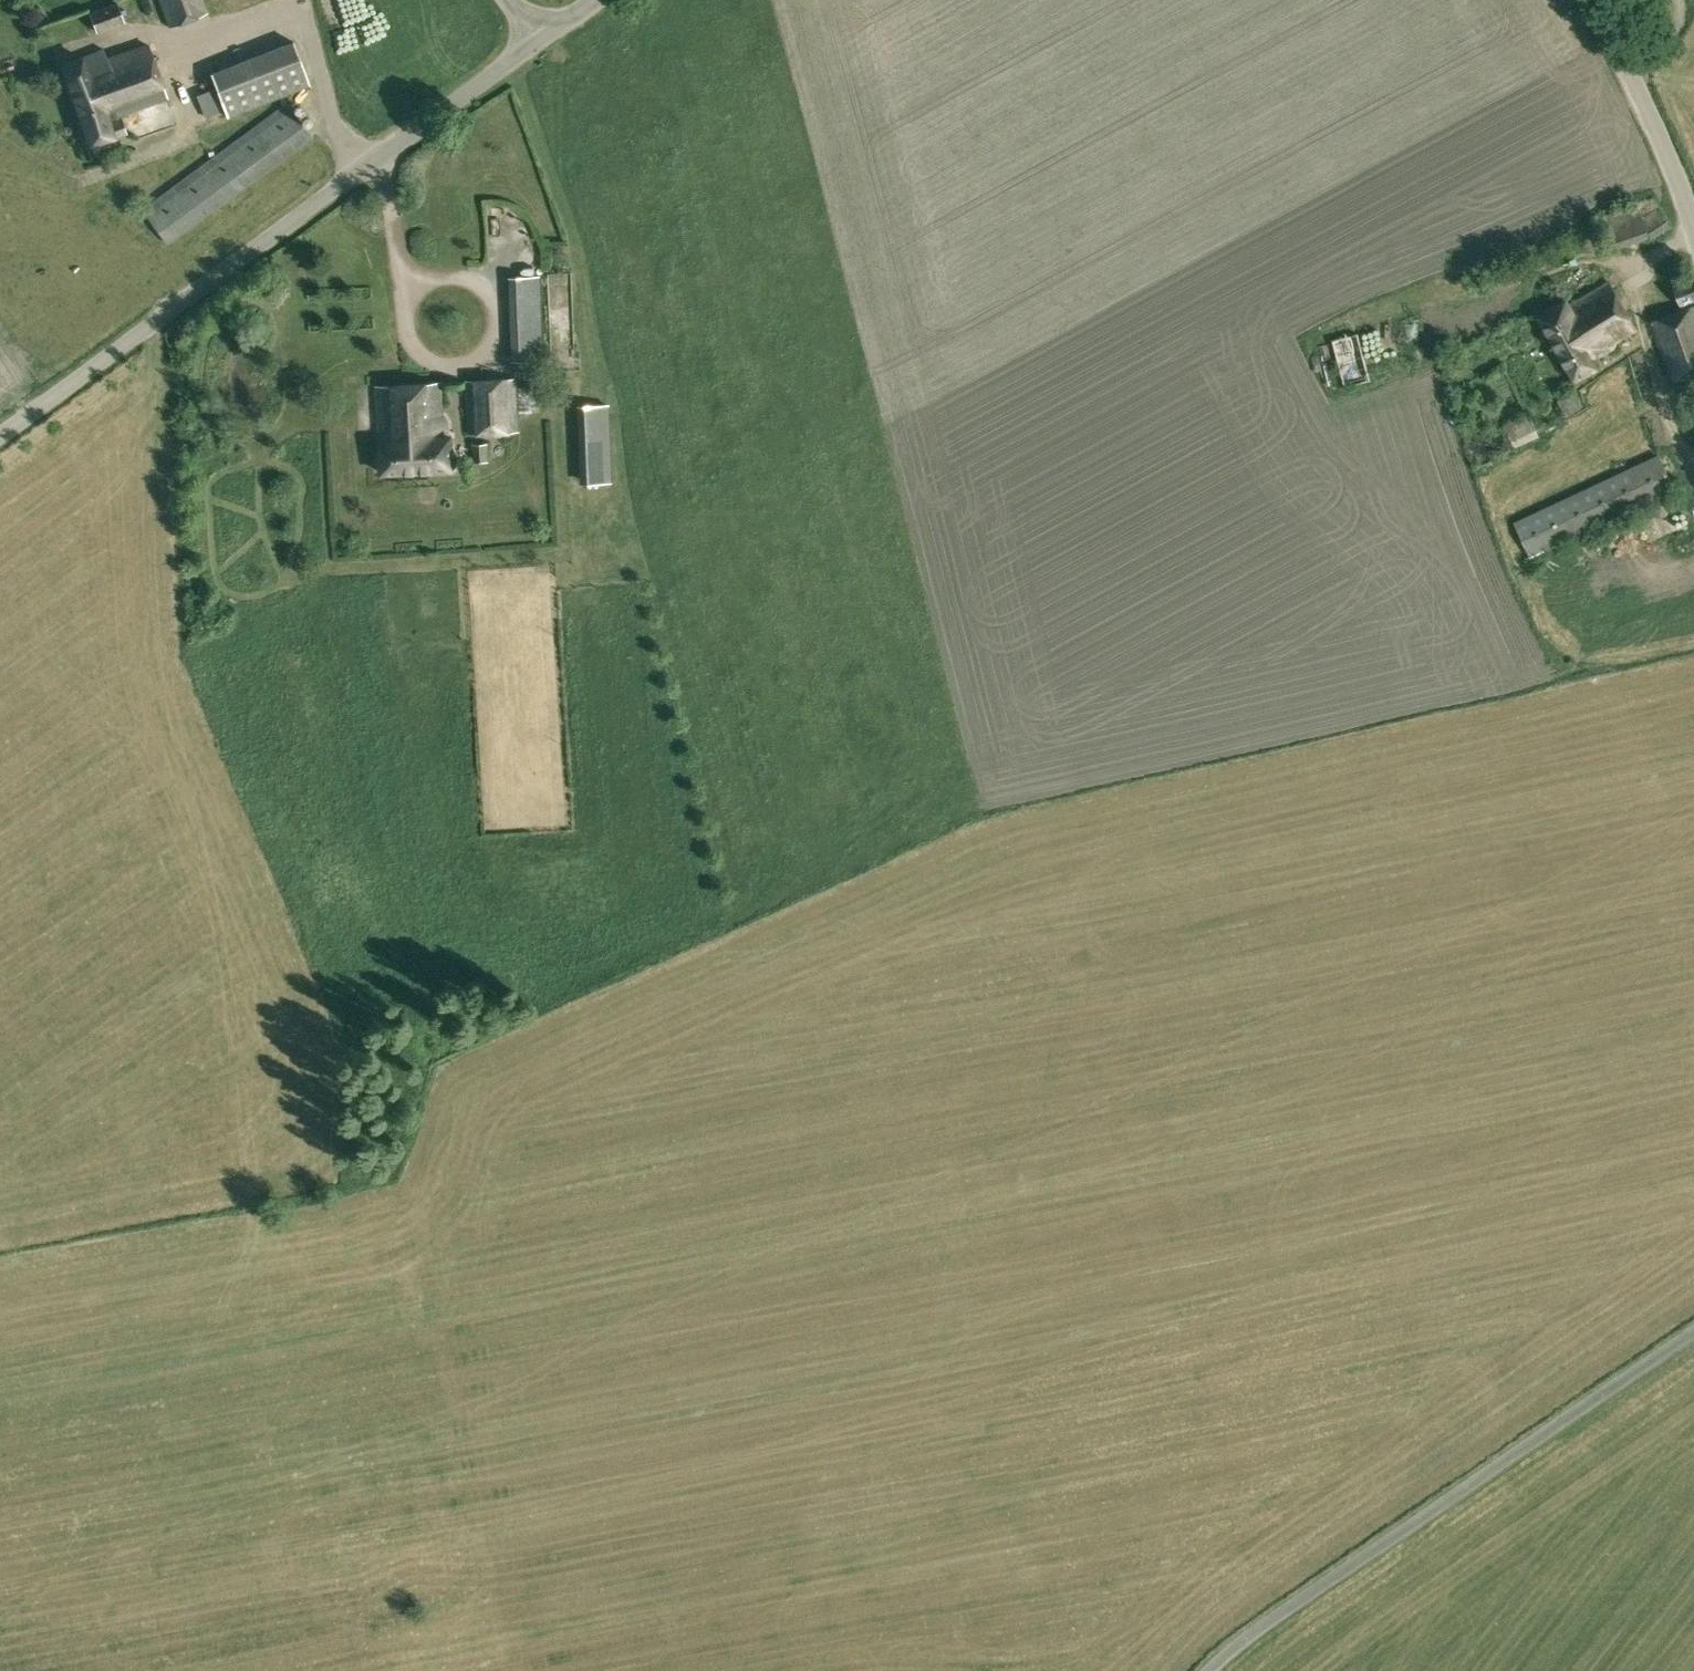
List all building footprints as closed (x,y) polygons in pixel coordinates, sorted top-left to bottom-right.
[(88,11),(96,33),(125,22),(116,0),(88,11)] [(168,29),(209,13),(204,0),(157,0),(168,29)] [(196,95),(204,118),(225,111),(227,116),(310,84),(294,42),(211,74),(216,87),(196,95)] [(61,65),(90,145),(126,132),(120,115),(167,98),(147,44),(106,59),(102,50),(61,65)] [(141,210),(167,243),(312,136),(287,102),(141,210)] [(1599,216),(1611,249),(1649,235),(1651,239),(1671,228),(1653,196),(1599,216)] [(509,276),(512,360),(544,358),(540,274),(509,276)] [(1680,305),(1693,300),(1693,276),(1672,283),(1680,305)] [(1539,314),(1575,379),(1597,367),(1592,359),(1612,349),(1615,339),(1635,329),(1610,283),(1568,306),(1565,300),(1539,314)] [(1672,379),(1693,372),(1693,302),(1651,316),(1672,379)] [(465,379),(467,434),(485,433),(506,432),(518,432),(516,377),(465,379)] [(378,385),(382,472),(453,468),(451,435),(443,435),(441,382),(378,385)] [(1557,400),(1566,415),(1582,405),(1574,390),(1557,400)] [(609,404),(580,405),(582,480),(611,479),(609,404)] [(1504,424),(1514,448),(1539,437),(1528,413),(1504,424)] [(474,443),(474,461),(489,460),(489,442),(474,443)] [(1514,521),(1530,557),(1675,489),(1658,454),(1514,521)] [(1641,535),(1625,543),(1634,559),(1649,550),(1641,535)]
